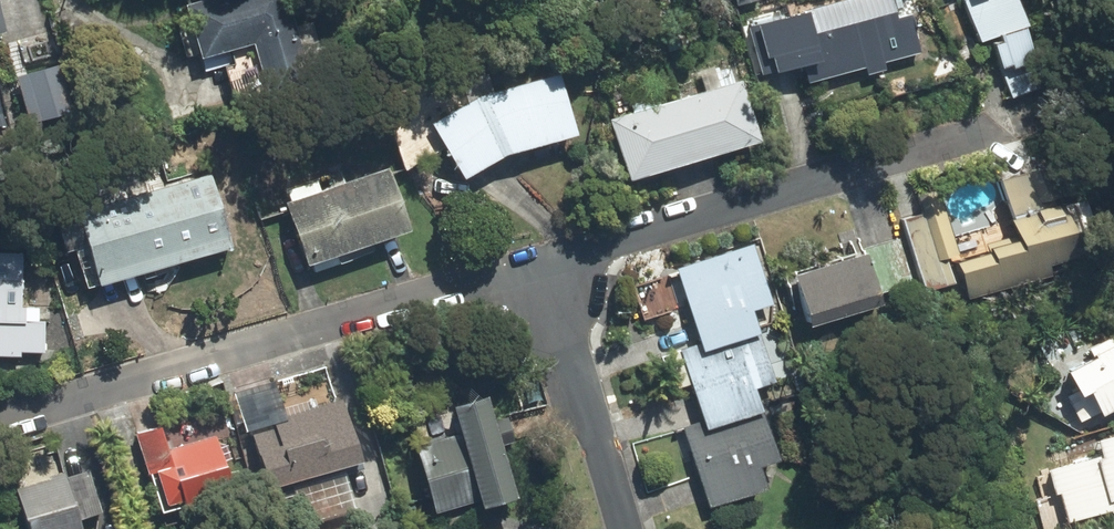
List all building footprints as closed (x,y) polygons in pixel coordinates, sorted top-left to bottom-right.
[(193,7),(205,53),(258,38),(268,75),(308,64),(291,0),(217,0),(193,7)] [(769,22),(781,66),(808,58),(813,78),(918,50),(910,17),(898,20),(893,0),(852,0),(769,22)] [(982,41),(990,38),(1010,95),(1044,83),(1014,0),(967,0),(982,41)] [(57,68),(21,79),(34,121),(70,110),(57,68)] [(561,77),(485,97),(440,125),(470,174),(505,153),(576,134),(561,77)] [(745,82),(617,119),(634,177),(762,140),(745,82)] [(1058,166),(1000,184),(1016,235),(988,244),(990,252),(962,260),(972,293),(1053,268),(1050,259),(1084,249),(1058,166)] [(393,171),(289,205),(308,263),(412,229),(393,171)] [(228,248),(209,180),(91,213),(110,281),(228,248)] [(950,214),(931,220),(944,259),(962,254),(950,214)] [(756,247),(683,269),(705,340),(755,324),(750,308),(772,301),(756,247)] [(45,353),(47,312),(22,311),(24,258),(0,257),(0,351),(45,353)] [(867,257),(799,278),(812,322),(880,300),(867,257)] [(761,326),(686,349),(709,422),(764,405),(757,382),(777,376),(761,326)] [(1070,373),(1095,419),(1113,409),(1113,349),(1070,373)] [(468,433),(417,448),(435,509),(486,495),(488,502),(519,493),(490,395),(459,404),(468,433)] [(346,406),(254,432),(269,481),(360,454),(346,406)] [(765,406),(689,429),(712,501),(768,483),(761,461),(780,456),(765,406)] [(165,428),(138,436),(148,470),(175,463),(165,428)] [(1101,440),(1106,455),(1055,470),(1070,521),(1113,508),(1113,436),(1101,440)] [(224,451),(157,471),(166,503),(234,484),(224,451)] [(18,494),(28,528),(82,528),(68,479),(18,494)]
